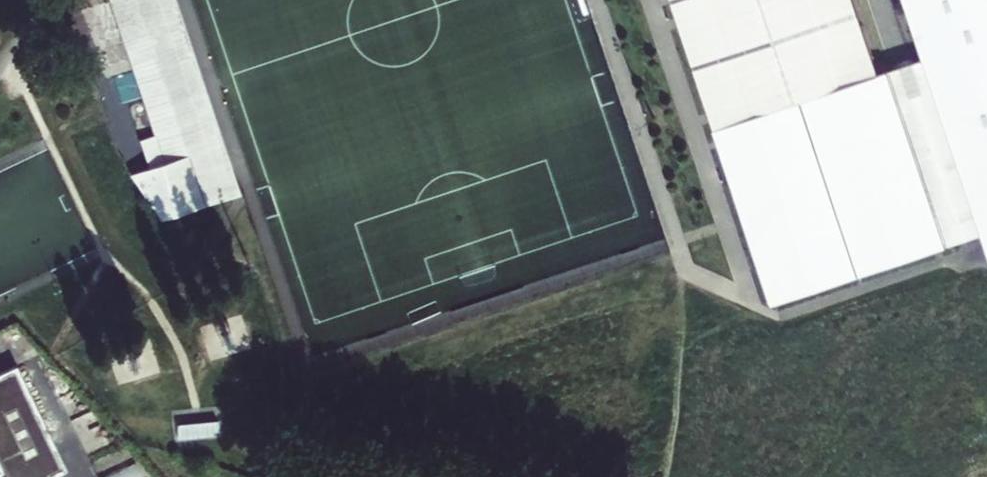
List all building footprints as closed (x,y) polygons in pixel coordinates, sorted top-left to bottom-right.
[(137,0),(110,0),(164,163),(130,174),(160,221),(205,206),(137,0)] [(205,206),(239,195),(174,0),(137,0),(205,206)] [(773,308),(985,237),(986,243),(986,0),(906,0),(927,64),(880,79),(853,0),(670,0),(773,308)] [(0,373),(0,476),(52,476),(51,475),(66,468),(17,365),(0,373)] [(99,476),(141,476),(135,462),(99,476)]
